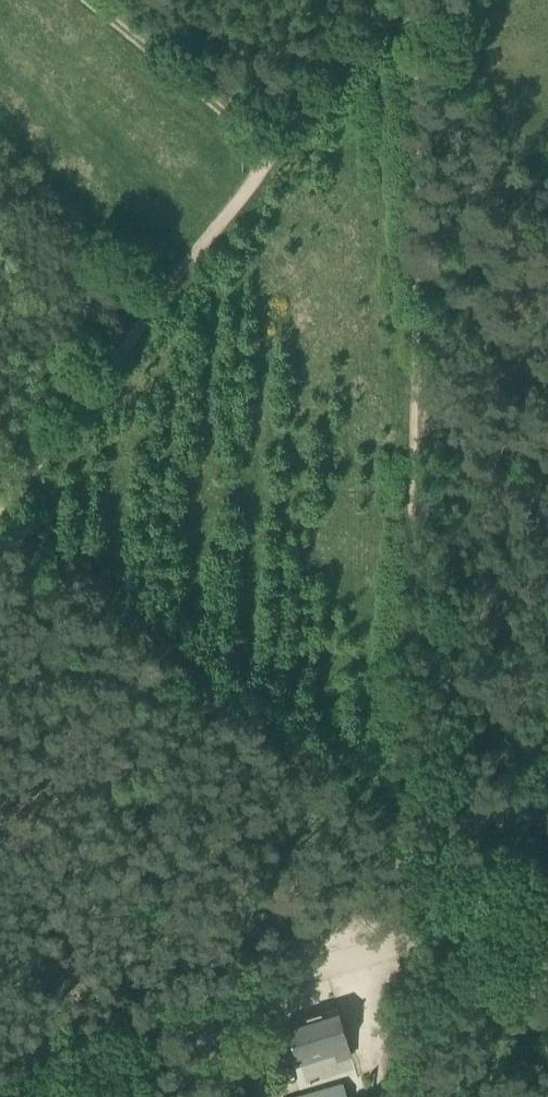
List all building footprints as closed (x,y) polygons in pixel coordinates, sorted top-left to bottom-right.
[(285,1023),(291,1044),(296,1058),(332,1047),(336,1059),(351,1054),(337,1007),(285,1023)] [(342,1084),(296,1096),(346,1096),(342,1084)]
